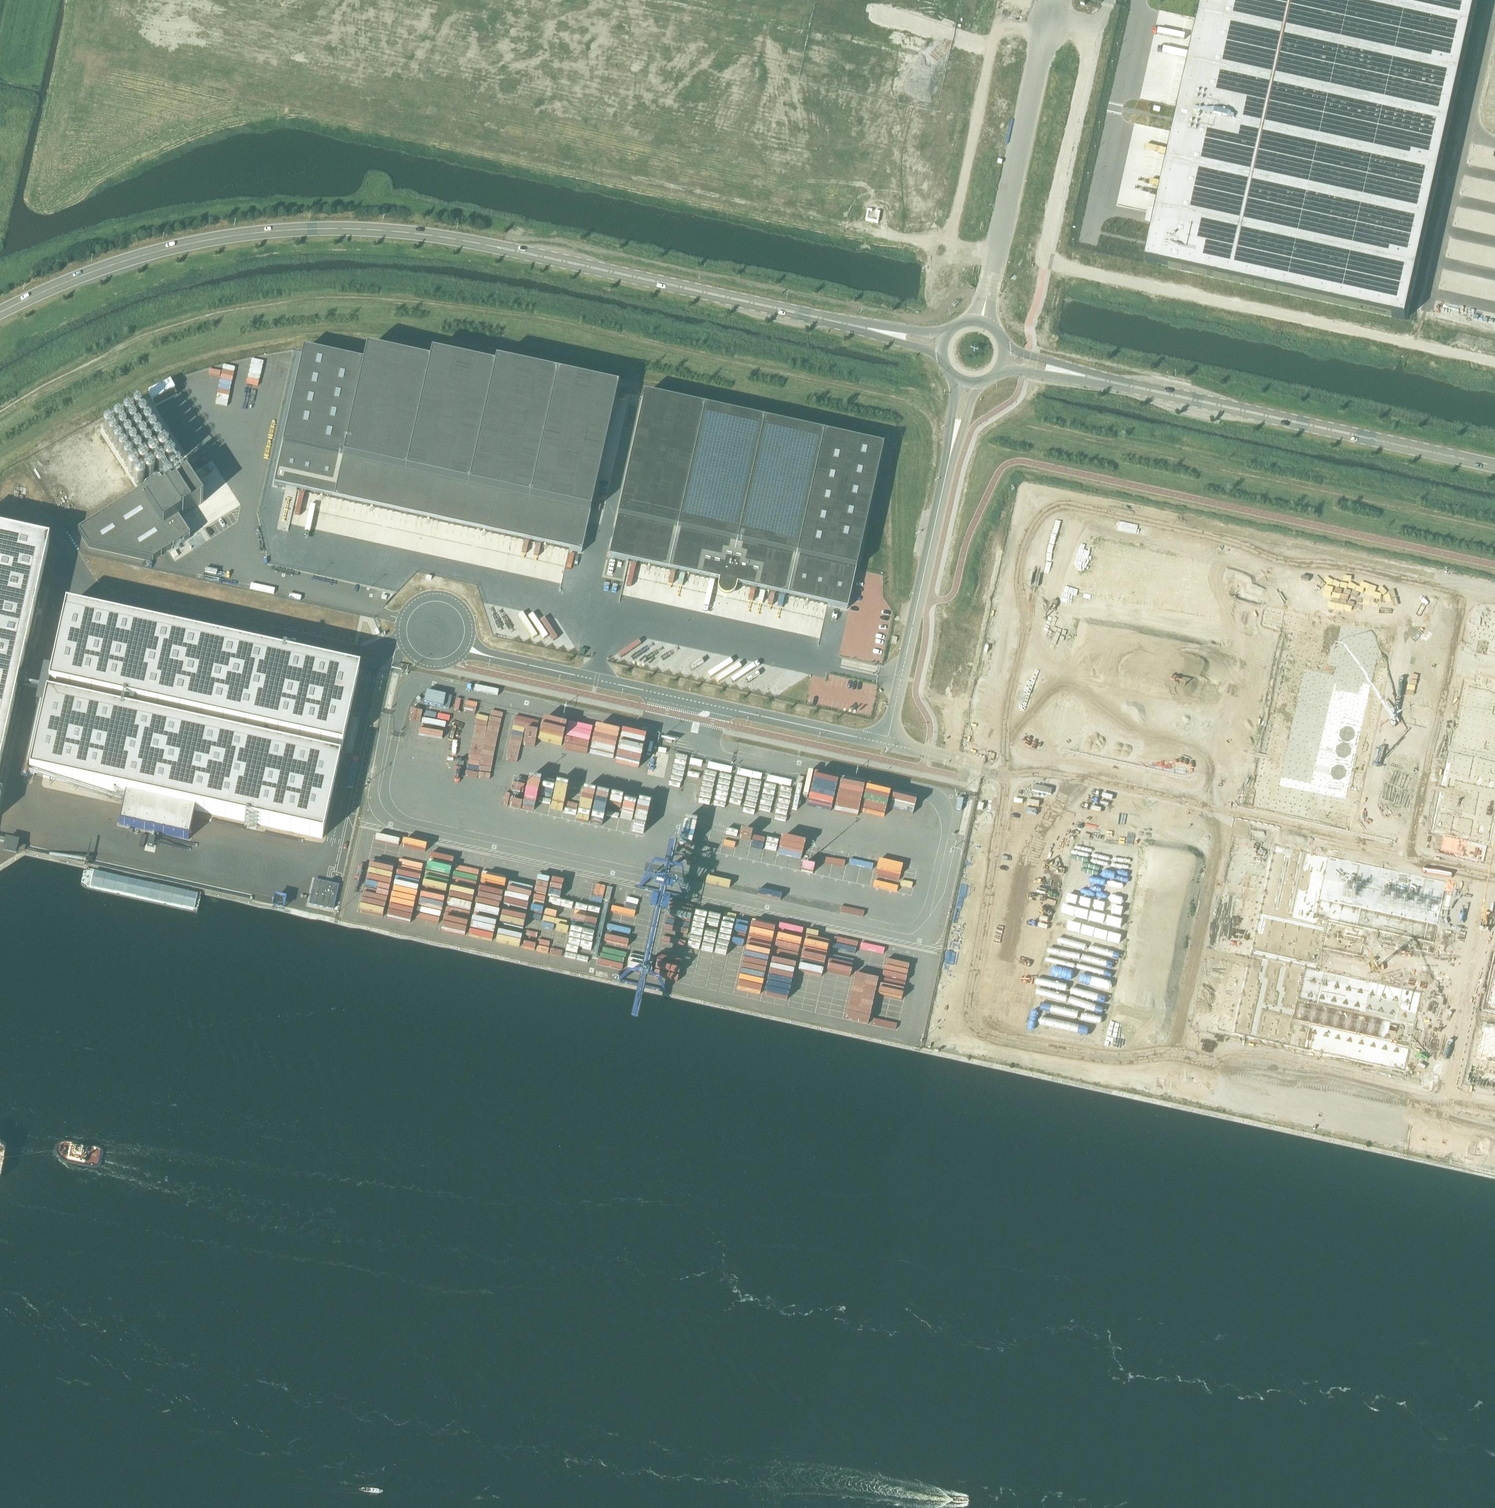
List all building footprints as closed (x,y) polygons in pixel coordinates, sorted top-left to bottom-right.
[(1145,263),(1405,320),(1475,0),(1202,0),(1198,19),(1197,23),(1195,31),(1193,40),(1192,48),(1190,56),(1188,63),(1187,71),(1185,80),(1183,88),(1181,96),(1179,105),(1178,109),(1176,118),(1176,121),(1175,123),(1173,132),(1172,136),(1170,144),(1169,152),(1167,160),(1165,168),(1163,177),(1162,185),(1160,192),(1158,200),(1156,209),(1155,213),(1154,219),(1153,225),(1149,242),(1149,244),(1148,246),(1145,263)] [(1145,223),(1153,225),(1154,219),(1155,213),(1148,212),(1145,223)] [(1117,251),(1119,239),(1101,237),(1099,249),(1117,251)] [(303,351),(274,485),(280,486),(296,490),(302,491),(315,494),(320,495),(327,497),(340,499),(352,502),(365,505),(371,506),(378,508),(390,510),(405,514),(420,517),(427,519),(435,520),(452,524),(466,527),(477,530),(483,531),(490,532),(502,535),(514,538),(526,540),(539,543),(544,544),(551,546),(563,549),(568,550),(581,553),(611,419),(614,405),(616,396),(617,390),(495,363),(493,369),(431,355),(429,364),(366,350),(363,364),(303,351)] [(254,376),(268,379),(272,360),(260,357),(258,364),(245,361),(239,390),(250,393),(254,376)] [(882,448),(644,395),(608,557),(628,561),(633,562),(643,565),(648,566),(653,567),(663,569),(673,571),(682,573),(687,574),(692,575),(702,577),(712,580),(718,581),(718,583),(717,587),(717,590),(718,593),(721,596),(724,597),(728,597),(731,596),(733,594),(735,591),(736,587),(736,585),(743,586),(752,588),(763,591),(767,592),(772,593),(782,595),(792,597),(801,599),(806,600),(811,601),(821,604),(827,605),(847,609),(855,569),(882,448)] [(140,414),(141,414),(141,413),(141,412),(141,411),(141,410),(140,410),(140,409),(139,408),(138,408),(137,408),(136,408),(135,408),(134,409),(133,410),(133,411),(133,412),(133,413),(133,414),(134,415),(135,415),(135,416),(136,416),(137,416),(138,416),(139,415),(140,414)] [(130,421),(131,420),(131,419),(131,418),(131,417),(130,416),(130,415),(129,415),(128,414),(127,414),(126,414),(125,415),(124,415),(124,416),(123,416),(123,417),(123,418),(123,419),(123,420),(124,421),(125,422),(126,422),(127,422),(128,422),(129,422),(130,421)] [(145,423),(146,422),(146,421),(146,420),(146,419),(145,418),(144,417),(143,417),(142,417),(142,416),(141,417),(140,417),(139,417),(139,418),(138,419),(138,420),(138,421),(138,422),(139,423),(140,424),(141,424),(141,425),(142,425),(143,424),(144,424),(145,424),(145,423)] [(120,427),(121,426),(121,425),(121,424),(121,423),(120,422),(119,421),(118,421),(117,421),(116,421),(115,421),(114,422),(113,423),(113,424),(113,425),(113,426),(114,427),(114,428),(115,428),(116,428),(116,429),(117,429),(118,429),(119,428),(120,428),(120,427)] [(136,429),(136,428),(137,427),(136,426),(136,425),(136,424),(135,424),(135,423),(134,423),(133,423),(132,423),(131,423),(130,424),(129,424),(129,425),(129,426),(128,426),(128,427),(129,428),(129,429),(130,430),(131,430),(132,431),(133,431),(134,431),(134,430),(135,430),(136,429)] [(150,431),(151,430),(151,429),(151,428),(151,427),(151,426),(150,426),(149,425),(148,425),(147,424),(146,425),(145,425),(144,426),(144,427),(143,428),(143,429),(144,430),(144,431),(145,431),(145,432),(146,432),(147,433),(148,433),(148,432),(149,432),(150,432),(150,431)] [(110,433),(111,433),(111,432),(111,431),(111,430),(111,429),(110,429),(110,428),(109,427),(108,427),(107,427),(106,427),(105,427),(104,428),(103,429),(103,430),(103,431),(103,432),(104,433),(104,434),(105,434),(106,435),(107,435),(108,435),(109,435),(110,434),(110,433)] [(125,436),(126,435),(126,434),(126,433),(126,432),(126,431),(125,431),(124,430),(123,430),(122,430),(121,430),(120,430),(119,431),(119,432),(118,433),(118,434),(119,435),(119,436),(120,437),(121,437),(122,438),(123,438),(123,437),(124,437),(125,437),(125,436)] [(156,439),(156,438),(156,437),(156,436),(156,435),(156,434),(155,433),(154,433),(154,432),(153,432),(152,432),(151,432),(150,433),(149,434),(149,435),(148,435),(148,436),(148,437),(149,438),(149,439),(150,439),(150,440),(151,440),(152,440),(153,440),(154,440),(155,439),(156,439)] [(115,441),(116,441),(116,440),(116,439),(116,438),(116,437),(115,437),(115,436),(114,435),(113,435),(112,435),(111,435),(110,435),(109,436),(108,437),(108,438),(108,439),(108,440),(109,441),(109,442),(110,442),(111,443),(112,443),(113,443),(114,443),(115,442),(115,441)] [(146,445),(146,444),(146,443),(146,442),(146,441),(146,440),(145,440),(144,439),(143,439),(142,439),(141,439),(140,439),(140,440),(139,440),(139,441),(138,442),(138,443),(139,444),(139,445),(139,446),(140,446),(141,446),(142,447),(143,447),(144,446),(145,446),(146,445)] [(160,447),(161,446),(161,445),(161,444),(161,443),(160,442),(159,441),(158,441),(157,440),(156,441),(155,441),(154,441),(154,442),(153,443),(153,444),(153,445),(153,446),(154,447),(155,448),(156,449),(157,449),(158,448),(159,448),(160,447)] [(136,451),(136,450),(136,449),(136,448),(136,447),(135,446),(134,445),(133,445),(132,445),(131,445),(130,445),(130,446),(129,446),(129,447),(128,448),(128,449),(128,450),(129,450),(129,451),(129,452),(130,452),(131,453),(132,453),(133,453),(134,452),(135,452),(136,451)] [(151,453),(151,452),(151,451),(152,450),(151,450),(151,449),(151,448),(150,447),(149,447),(148,446),(147,446),(146,446),(146,447),(145,447),(144,448),(144,449),(143,450),(143,451),(144,452),(144,453),(145,453),(145,454),(146,454),(147,454),(148,454),(149,454),(150,453),(151,453)] [(167,457),(167,456),(168,455),(168,454),(168,452),(168,451),(167,450),(166,449),(165,449),(164,448),(163,448),(162,448),(161,448),(160,448),(159,449),(158,450),(158,451),(157,452),(157,453),(157,454),(157,455),(158,456),(159,457),(159,458),(160,458),(162,459),(163,459),(164,458),(165,458),(166,457),(167,457)] [(125,457),(126,456),(126,455),(126,454),(126,453),(126,452),(125,452),(124,451),(123,451),(122,451),(121,451),(120,451),(120,452),(119,452),(118,453),(118,454),(118,455),(118,456),(119,457),(119,458),(120,458),(121,458),(122,459),(123,459),(124,458),(125,458),(125,457)] [(141,460),(141,459),(141,458),(142,457),(141,456),(141,455),(140,454),(139,453),(138,453),(137,453),(136,453),(136,454),(135,454),(134,455),(134,456),(133,457),(133,458),(134,459),(135,460),(135,461),(136,461),(137,461),(138,461),(139,461),(140,460),(141,460)] [(157,463),(157,462),(158,461),(158,460),(158,459),(158,457),(157,456),(156,455),(155,454),(154,454),(152,454),(151,454),(150,455),(149,455),(148,456),(148,457),(147,458),(147,459),(147,460),(148,461),(148,462),(149,463),(150,464),(151,464),(152,465),(153,465),(154,465),(155,464),(156,464),(157,463)] [(173,466),(174,465),(174,464),(174,463),(174,462),(174,461),(174,460),(173,459),(172,458),(171,458),(170,457),(169,457),(168,457),(167,458),(166,458),(165,459),(164,460),(164,461),(164,462),(164,463),(164,465),(164,466),(165,466),(166,467),(167,468),(168,468),(169,468),(170,468),(171,468),(172,467),(173,466)] [(130,465),(131,464),(131,463),(131,462),(131,461),(131,460),(130,460),(129,459),(128,458),(127,458),(126,459),(125,459),(124,460),(123,461),(123,462),(123,463),(123,464),(124,465),(125,466),(126,466),(127,467),(128,466),(129,466),(130,466),(130,465)] [(147,470),(147,469),(148,468),(148,467),(148,465),(148,464),(147,463),(147,462),(146,462),(145,461),(144,461),(143,461),(141,461),(140,461),(139,462),(139,463),(138,464),(138,465),(137,466),(137,467),(138,468),(138,469),(139,470),(140,471),(141,471),(142,471),(143,472),(144,471),(145,471),(146,470),(147,470)] [(163,472),(164,471),(164,470),(165,469),(165,468),(164,466),(164,465),(163,465),(162,464),(161,463),(160,463),(159,463),(158,463),(157,463),(156,464),(155,465),(154,466),(154,467),(154,468),(154,469),(154,470),(155,471),(155,472),(156,473),(157,473),(158,474),(159,474),(161,474),(162,473),(163,473),(163,472)] [(139,492),(77,531),(88,548),(151,562),(190,537),(187,532),(181,523),(178,518),(202,502),(199,498),(194,489),(189,482),(179,466),(139,492)] [(137,475),(138,474),(138,473),(138,472),(138,471),(138,469),(137,468),(136,467),(135,466),(134,466),(133,466),(131,466),(130,466),(129,467),(129,468),(128,469),(128,470),(127,471),(127,472),(128,473),(128,474),(129,475),(130,476),(131,476),(132,477),(133,477),(134,477),(135,476),(136,476),(137,475)] [(153,479),(154,478),(154,477),(154,476),(154,475),(154,474),(153,473),(153,472),(152,471),(151,471),(150,470),(149,470),(147,470),(146,471),(145,471),(145,472),(144,473),(144,474),(143,475),(143,476),(144,477),(144,479),(145,479),(146,480),(147,481),(148,481),(149,481),(150,481),(151,480),(152,480),(153,479)] [(143,485),(144,484),(144,483),(144,482),(144,481),(144,479),(144,478),(143,478),(142,477),(141,476),(140,476),(139,476),(138,476),(137,476),(136,477),(135,478),(134,479),(134,480),(134,481),(134,482),(134,483),(135,484),(135,485),(136,486),(137,486),(138,487),(139,487),(140,487),(141,486),(142,486),(143,485)] [(36,603),(49,544),(0,533),(0,766),(36,603)] [(113,563),(112,568),(139,574),(140,569),(113,563)] [(137,588),(111,582),(110,587),(136,593),(137,588)] [(65,608),(48,686),(341,750),(359,672),(65,608)] [(356,635),(359,623),(353,622),(350,634),(356,635)] [(1473,687),(1494,692),(1494,636),(1484,634),(1473,687)] [(426,692),(423,703),(449,709),(451,697),(426,692)] [(46,695),(29,774),(125,795),(118,824),(189,840),(194,815),(195,811),(322,838),(339,760),(46,695)] [(1428,850),(1493,864),(1494,856),(1494,708),(1459,701),(1428,850)] [(472,754),(497,757),(503,709),(492,708),(491,712),(478,710),(472,754)] [(438,715),(429,774),(441,776),(451,717),(438,715)] [(615,756),(640,762),(645,737),(608,729),(607,733),(593,730),(594,725),(556,717),(555,721),(529,715),(524,735),(538,738),(537,743),(562,748),(565,734),(578,737),(575,751),(588,754),(589,745),(617,751),(615,756)] [(835,793),(839,779),(815,773),(811,786),(835,793)] [(523,801),(547,806),(551,790),(551,791),(553,784),(528,779),(523,801)] [(590,804),(593,788),(567,783),(561,811),(588,816),(588,813),(599,816),(601,806),(590,804)] [(915,798),(890,792),(890,793),(865,787),(862,801),(912,813),(915,798)] [(641,811),(643,801),(631,799),(630,809),(641,811)] [(692,820),(690,829),(713,835),(716,825),(692,820)] [(718,828),(712,849),(736,855),(741,835),(718,828)] [(824,836),(822,851),(846,853),(848,839),(824,836)] [(5,849),(18,850),(19,840),(6,838),(5,849)] [(768,838),(763,861),(788,866),(793,844),(768,838)] [(817,855),(820,845),(796,839),(793,848),(817,855)] [(1202,1031),(1191,1077),(1414,1130),(1468,898),(1470,893),(1236,843),(1193,1029),(1202,1031)] [(898,872),(902,852),(890,850),(889,855),(875,852),(871,870),(885,873),(886,869),(898,872)] [(357,905),(363,880),(352,877),(346,903),(357,905)] [(315,881),(309,904),(333,909),(338,886),(315,881)] [(604,896),(605,885),(595,884),(594,893),(600,894),(599,896),(604,896)] [(692,913),(693,904),(671,901),(670,910),(692,913)] [(864,914),(864,904),(841,903),(840,913),(864,914)] [(912,1017),(924,1020),(927,1008),(915,1005),(912,1017)]
